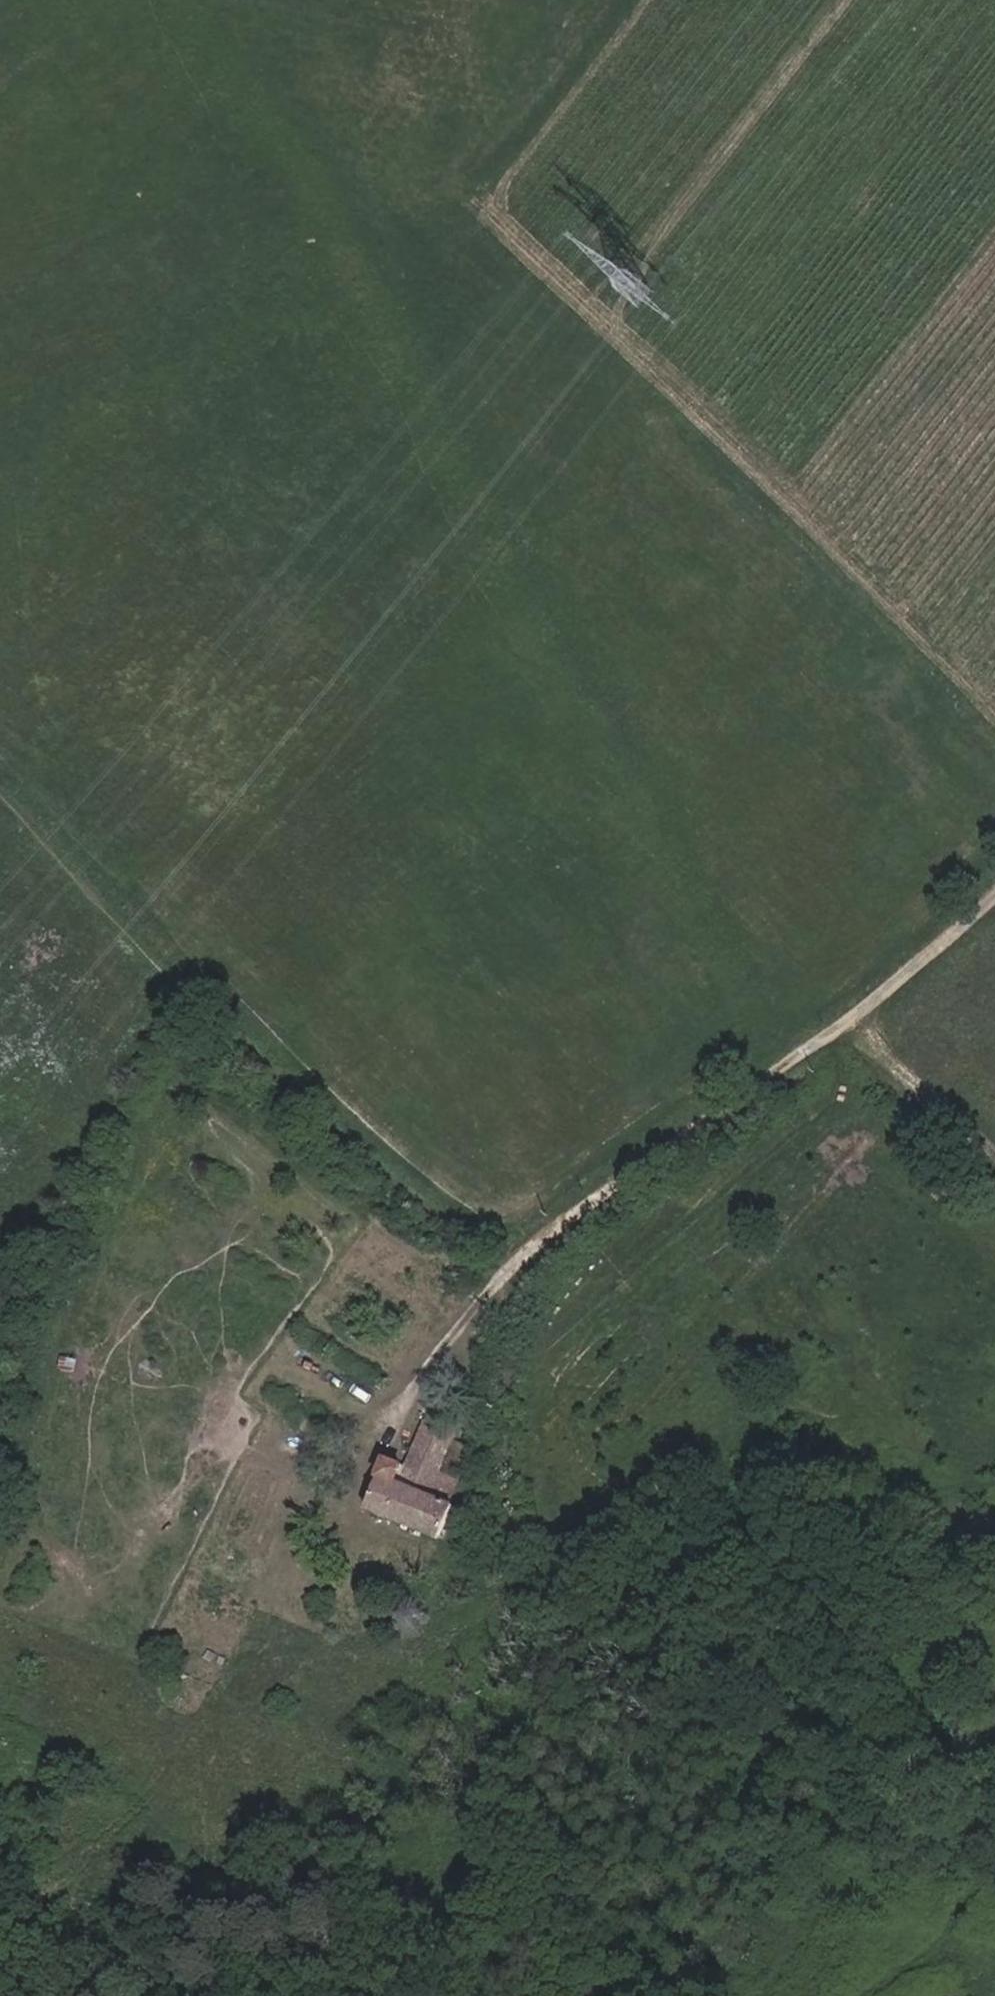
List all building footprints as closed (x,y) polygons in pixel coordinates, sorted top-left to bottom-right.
[(453,1504),(463,1478),(444,1469),(457,1439),(459,1434),(429,1421),(411,1464),(391,1456),(370,1508),(446,1540),(460,1507),(453,1504)] [(476,1447),(457,1439),(444,1469),(463,1478),(476,1447)]
